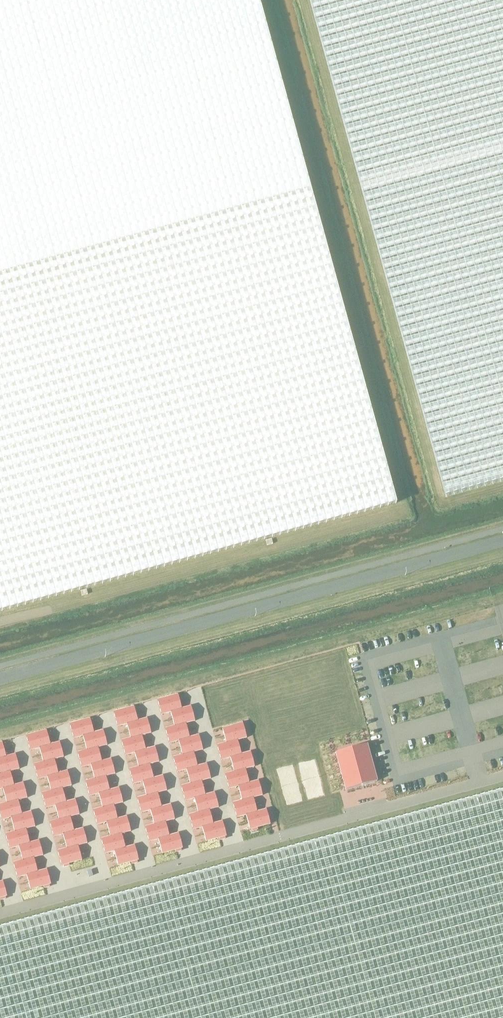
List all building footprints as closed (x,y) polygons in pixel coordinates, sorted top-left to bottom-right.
[(396,502),(259,0),(0,0),(0,611),(396,502)] [(446,496),(502,480),(502,0),(310,0),(446,496)] [(177,695),(157,700),(161,715),(171,712),(174,726),(165,729),(169,743),(178,741),(182,755),(173,758),(177,772),(186,770),(190,784),(181,786),(185,801),(194,798),(198,813),(189,815),(193,830),(202,827),(206,841),(226,836),(222,822),(213,824),(209,810),(218,807),(214,793),(205,795),(201,781),(210,778),(206,764),(197,767),(193,752),(202,750),(198,735),(189,738),(185,724),(195,721),(191,707),(181,709),(177,695)] [(133,707),(113,712),(117,727),(127,724),(131,738),(121,741),(125,755),(134,753),(138,767),(129,770),(133,784),(142,782),(146,796),(137,798),(141,813),(150,810),(154,825),(145,827),(149,842),(158,839),(162,853),(182,848),(178,834),(169,836),(165,822),(174,819),(170,805),(161,807),(157,793),(166,790),(162,776),(153,779),(149,764),(158,762),(155,747),(145,750),(141,735),(151,733),(147,719),(137,721),(133,707)] [(90,719),(70,724),(73,739),(83,736),(87,750),(77,753),(81,767),(91,765),(94,779),(85,782),(89,796),(98,793),(102,808),(93,810),(97,825),(106,822),(110,837),(101,839),(105,854),(114,851),(118,865),(138,860),(134,846),(125,848),(121,834),(130,831),(126,817),(117,819),(113,805),(122,802),(118,788),(109,791),(105,776),(115,774),(111,759),(101,762),(97,747),(107,745),(103,731),(94,733),(90,719)] [(226,743),(217,746),(221,760),(230,758),(234,772),(225,774),(229,789),(238,786),(242,801),(233,803),(237,818),(246,815),(250,830),(269,824),(270,824),(266,810),(257,812),(253,798),(262,795),(258,781),(249,783),(245,769),(254,766),(250,752),(241,755),(237,740),(246,738),(242,723),(222,729),(226,743)] [(46,731),(26,736),(30,750),(39,748),(43,762),(33,765),(37,779),(47,777),(50,791),(41,794),(45,808),(54,805),(58,820),(49,822),(53,837),(62,834),(66,849),(57,851),(61,866),(81,860),(77,846),(86,843),(82,829),(73,831),(69,817),(78,814),(74,800),(65,803),(61,788),(71,786),(67,771),(57,774),(54,759),(63,757),(59,742),(50,745),(46,731)] [(0,743),(0,789),(3,789),(7,803),(0,805),(0,815),(1,820),(11,817),(15,832),(5,834),(9,849),(18,846),(22,861),(13,863),(17,877),(26,875),(30,889),(50,884),(46,869),(37,872),(33,858),(42,855),(38,841),(29,843),(25,829),(35,826),(31,812),(21,814),(17,800),(27,798),(23,783),(14,786),(10,771),(19,769),(15,754),(6,757),(2,743),(0,743)] [(366,744),(335,753),(345,791),(377,782),(366,744)] [(0,925),(0,1017),(502,1017),(502,788),(0,925)]
